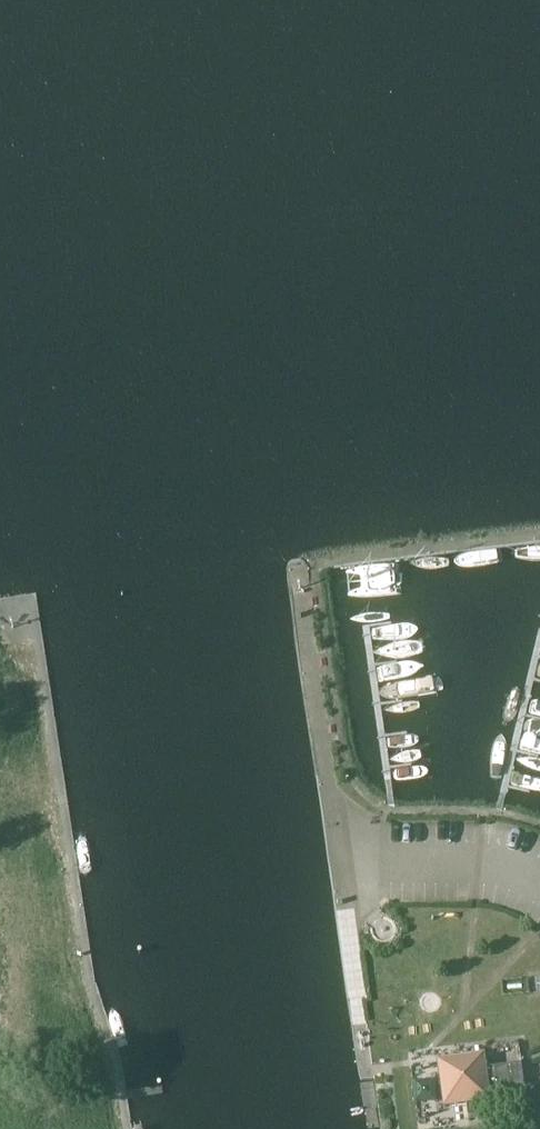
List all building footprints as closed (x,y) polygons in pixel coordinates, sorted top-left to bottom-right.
[(443,1109),(465,1106),(467,1118),(526,1110),(520,1064),(486,1069),(484,1054),(436,1061),(443,1109)]
